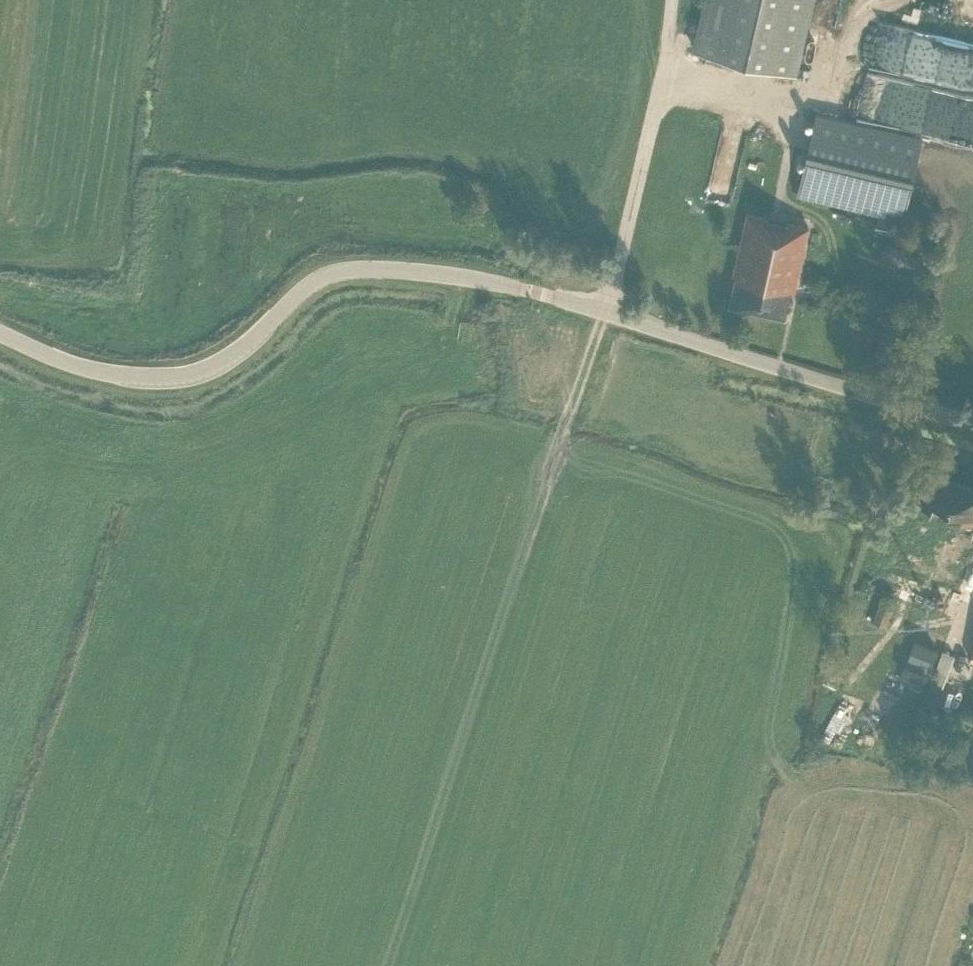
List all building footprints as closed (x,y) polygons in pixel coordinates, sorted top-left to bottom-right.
[(795,73),(812,0),(706,0),(694,49),(795,73)] [(876,225),(874,225),(858,289),(910,302),(926,237),(890,228),(892,217),(902,219),(921,138),(816,113),(797,195),(878,214),(876,225)] [(726,152),(715,192),(729,196),(740,156),(726,152)] [(735,278),(729,305),(784,318),(791,290),(794,291),(809,227),(747,212),(732,277),(735,278)] [(896,599),(881,593),(871,620),(887,626),(896,599)] [(954,654),(942,650),(935,669),(947,674),(954,654)]
